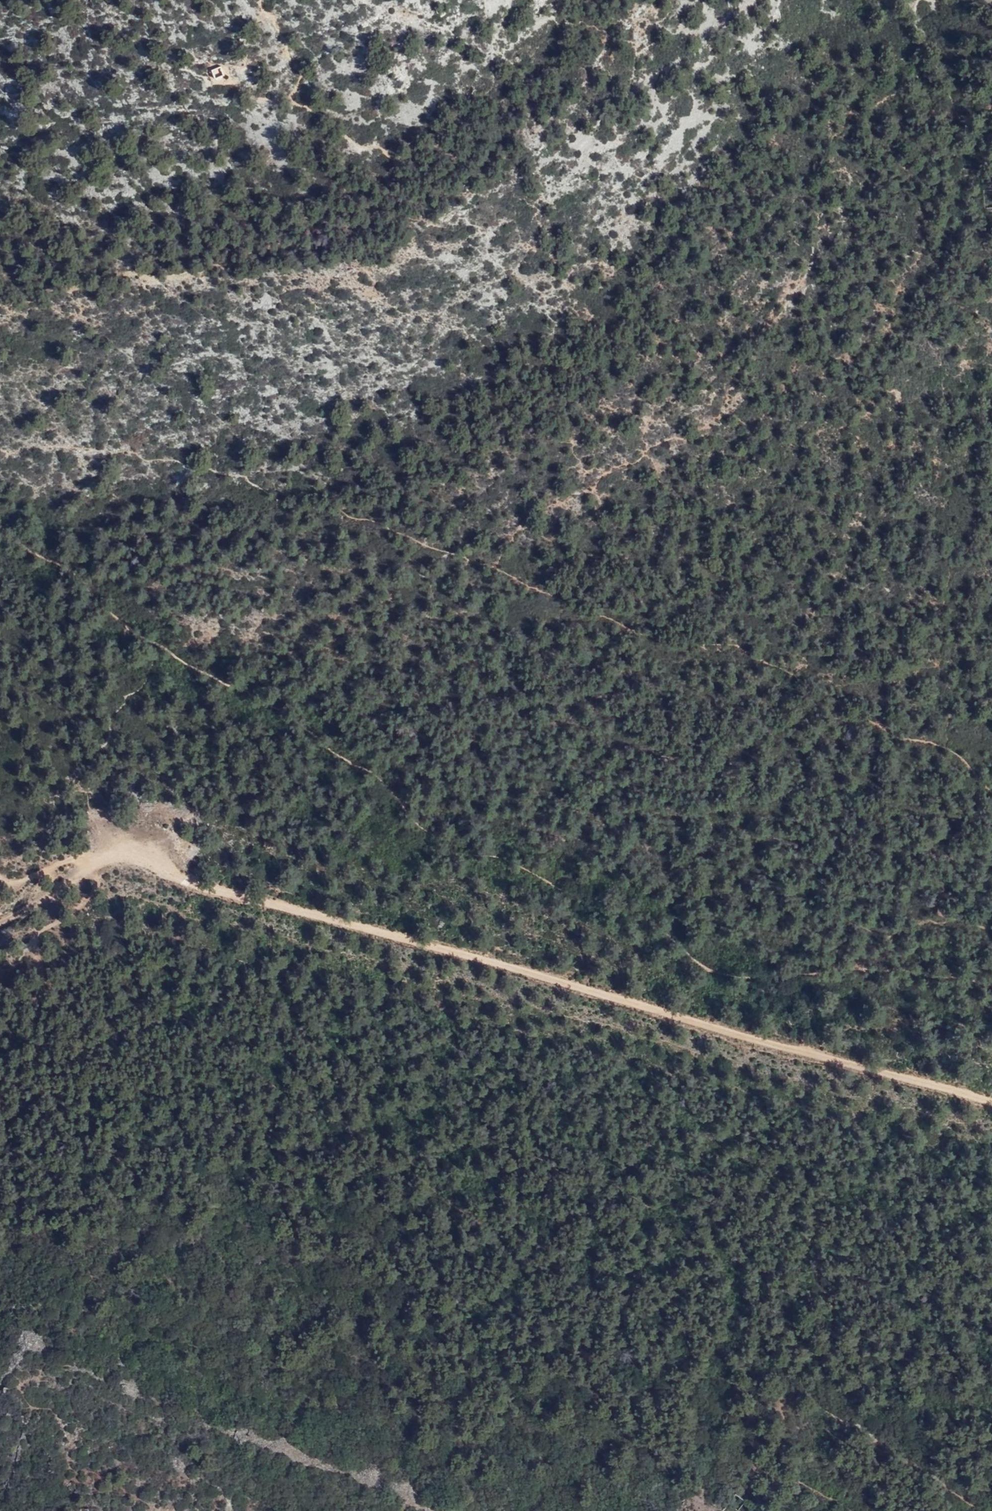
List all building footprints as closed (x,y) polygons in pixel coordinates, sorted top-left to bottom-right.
[(223,68),(213,72),(219,83),(228,79),(223,68)] [(983,191),(984,216),(991,216),(991,191),(983,191)]
